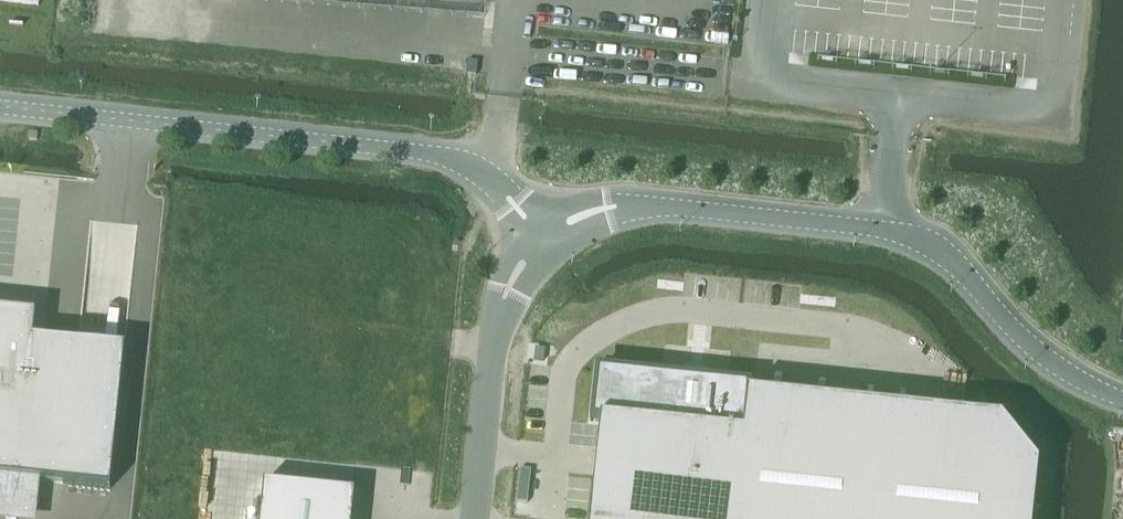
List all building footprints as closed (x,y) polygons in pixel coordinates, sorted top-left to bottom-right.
[(28,139),(36,140),(37,131),(28,130),(28,139)] [(41,482),(110,489),(125,348),(124,348),(123,348),(79,344),(78,344),(42,340),(33,339),(35,315),(0,311),(0,478),(41,482)] [(593,419),(599,420),(599,424),(599,425),(589,518),(1033,518),(1039,465),(1001,419),(753,393),(750,392),(747,392),(747,386),(598,370),(593,419)] [(260,518),(352,518),(355,492),(264,483),(260,518)]
